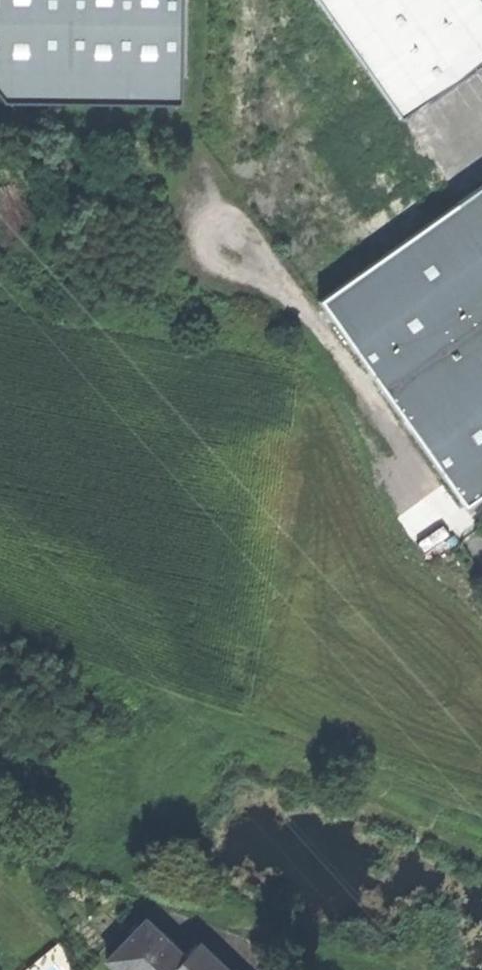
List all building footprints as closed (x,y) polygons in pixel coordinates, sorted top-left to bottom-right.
[(176,79),(176,0),(0,0),(0,80),(176,79)] [(404,124),(481,72),(481,5),(478,0),(321,0),(404,124)] [(466,205),(322,301),(464,501),(481,489),(481,194),(466,205)] [(183,960),(145,922),(107,960),(117,969),(173,969),(183,960)] [(196,947),(183,960),(173,969),(219,969),(196,947)]
